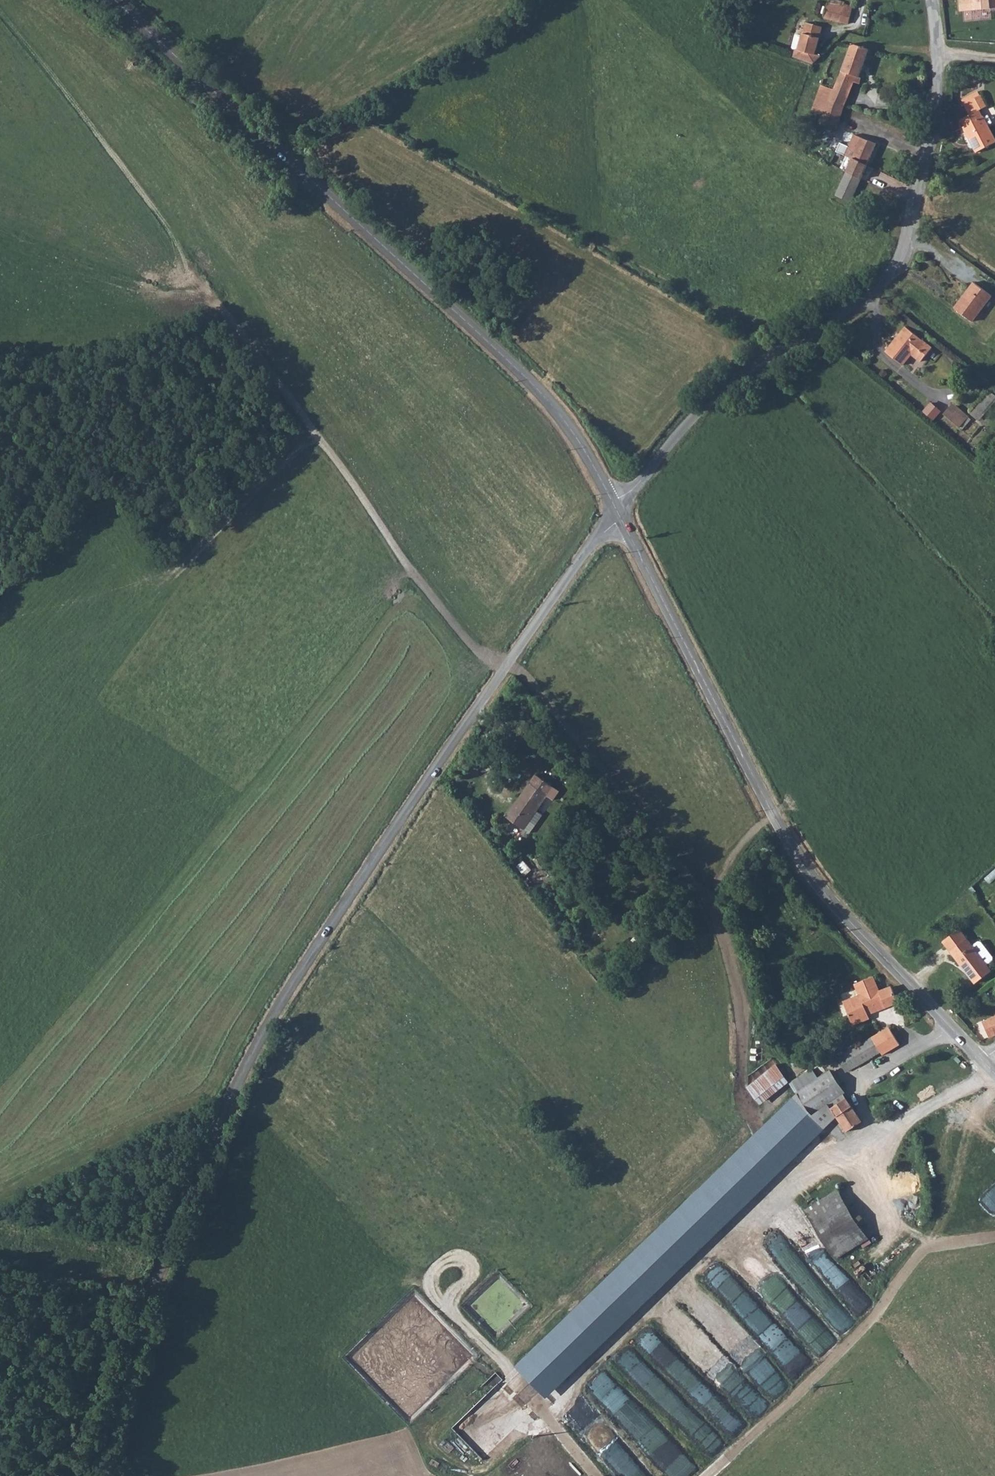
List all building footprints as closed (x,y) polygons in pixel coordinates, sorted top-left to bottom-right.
[(836,0),(829,0),(824,19),(840,24),(840,21),(849,23),(853,7),(846,5),(846,3),(836,0)] [(959,12),(994,8),(994,0),(958,0),(959,12)] [(797,52),(797,58),(813,64),(820,57),(814,55),(822,26),(806,23),(803,36),(798,35),(795,50),(797,52)] [(863,64),(868,49),(852,44),(846,59),(863,64)] [(837,82),(852,87),(853,83),(860,84),(862,77),(859,76),(863,64),(846,59),(837,82)] [(830,100),(845,106),(852,87),(837,82),(835,89),(830,100)] [(819,125),(835,130),(845,106),(830,100),(835,89),(821,85),(812,112),(822,116),(819,125)] [(974,99),(980,108),(986,105),(980,95),(974,99)] [(969,115),(976,111),(980,108),(974,99),(963,106),(969,115)] [(976,111),(969,115),(961,120),(965,127),(963,128),(978,153),(994,142),(994,139),(986,125),(982,119),(981,117),(980,118),(976,111)] [(855,134),(875,144),(879,136),(859,127),(855,134)] [(852,158),(866,164),(875,144),(855,134),(854,136),(846,155),(852,158)] [(845,172),(859,178),(866,164),(852,158),(845,172)] [(845,172),(834,195),(849,201),(859,178),(845,172)] [(973,286),(956,308),(971,320),(989,298),(973,286)] [(931,349),(905,328),(886,351),(903,365),(912,354),(920,362),(931,349)] [(994,402),(994,393),(991,390),(971,412),(979,420),(994,402)] [(941,412),(930,403),(924,411),(934,420),(941,412)] [(968,417),(953,405),(946,414),(961,426),(968,417)] [(977,435),(963,425),(961,428),(964,430),(960,436),(971,444),(977,435)] [(556,794),(562,786),(538,770),(510,811),(526,822),(530,817),(538,821),(545,809),(539,805),(550,790),(556,794)] [(991,973),(960,931),(943,942),(975,984),(991,973)] [(865,966),(862,961),(856,965),(860,971),(865,966)] [(871,998),(879,1012),(898,1005),(891,989),(880,993),(873,980),(856,988),(860,996),(862,1001),(871,998)] [(871,1020),(869,1016),(862,1001),(860,996),(846,1001),(857,1026),(871,1020)] [(869,1016),(879,1012),(871,998),(862,1001),(869,1016)] [(985,1040),(994,1036),(994,1017),(979,1024),(985,1040)] [(890,1032),(886,1034),(893,1043),(895,1042),(890,1032)] [(880,1054),(883,1059),(900,1049),(895,1042),(893,1043),(886,1034),(872,1042),(880,1054)] [(847,1072),(880,1054),(872,1042),(871,1041),(845,1055),(846,1057),(840,1061),(847,1072)] [(835,1043),(823,1048),(827,1059),(835,1056),(832,1049),(836,1047),(835,1043)] [(957,1056),(953,1059),(958,1064),(961,1061),(957,1056)] [(828,1074),(820,1064),(813,1070),(790,1085),(795,1091),(515,1364),(547,1397),(836,1116),(826,1105),(813,1115),(798,1093),(820,1079),(828,1074)] [(785,1074),(776,1065),(747,1088),(755,1099),(785,1074)] [(820,1079),(798,1093),(813,1115),(826,1105),(842,1094),(828,1074),(820,1079)] [(833,1110),(848,1132),(861,1123),(847,1101),(833,1110)] [(869,1239),(838,1190),(805,1210),(837,1259),(869,1239)]
